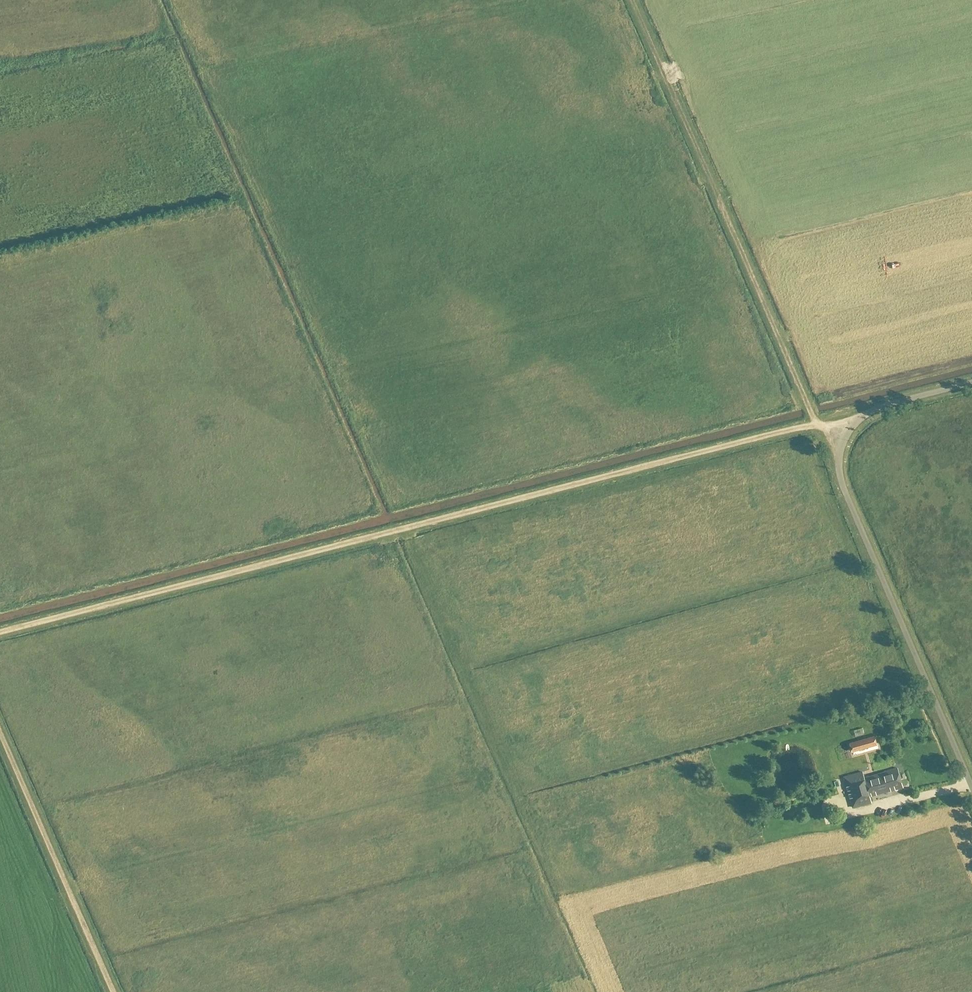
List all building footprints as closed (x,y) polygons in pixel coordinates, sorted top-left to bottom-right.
[(869,747),(877,745),(874,736),(850,743),(853,753),(869,747)] [(744,758),(740,760),(745,767),(749,765),(744,758)] [(901,788),(896,769),(869,777),(869,779),(864,780),(861,773),(843,778),(852,808),(870,803),(869,797),(901,788)]
